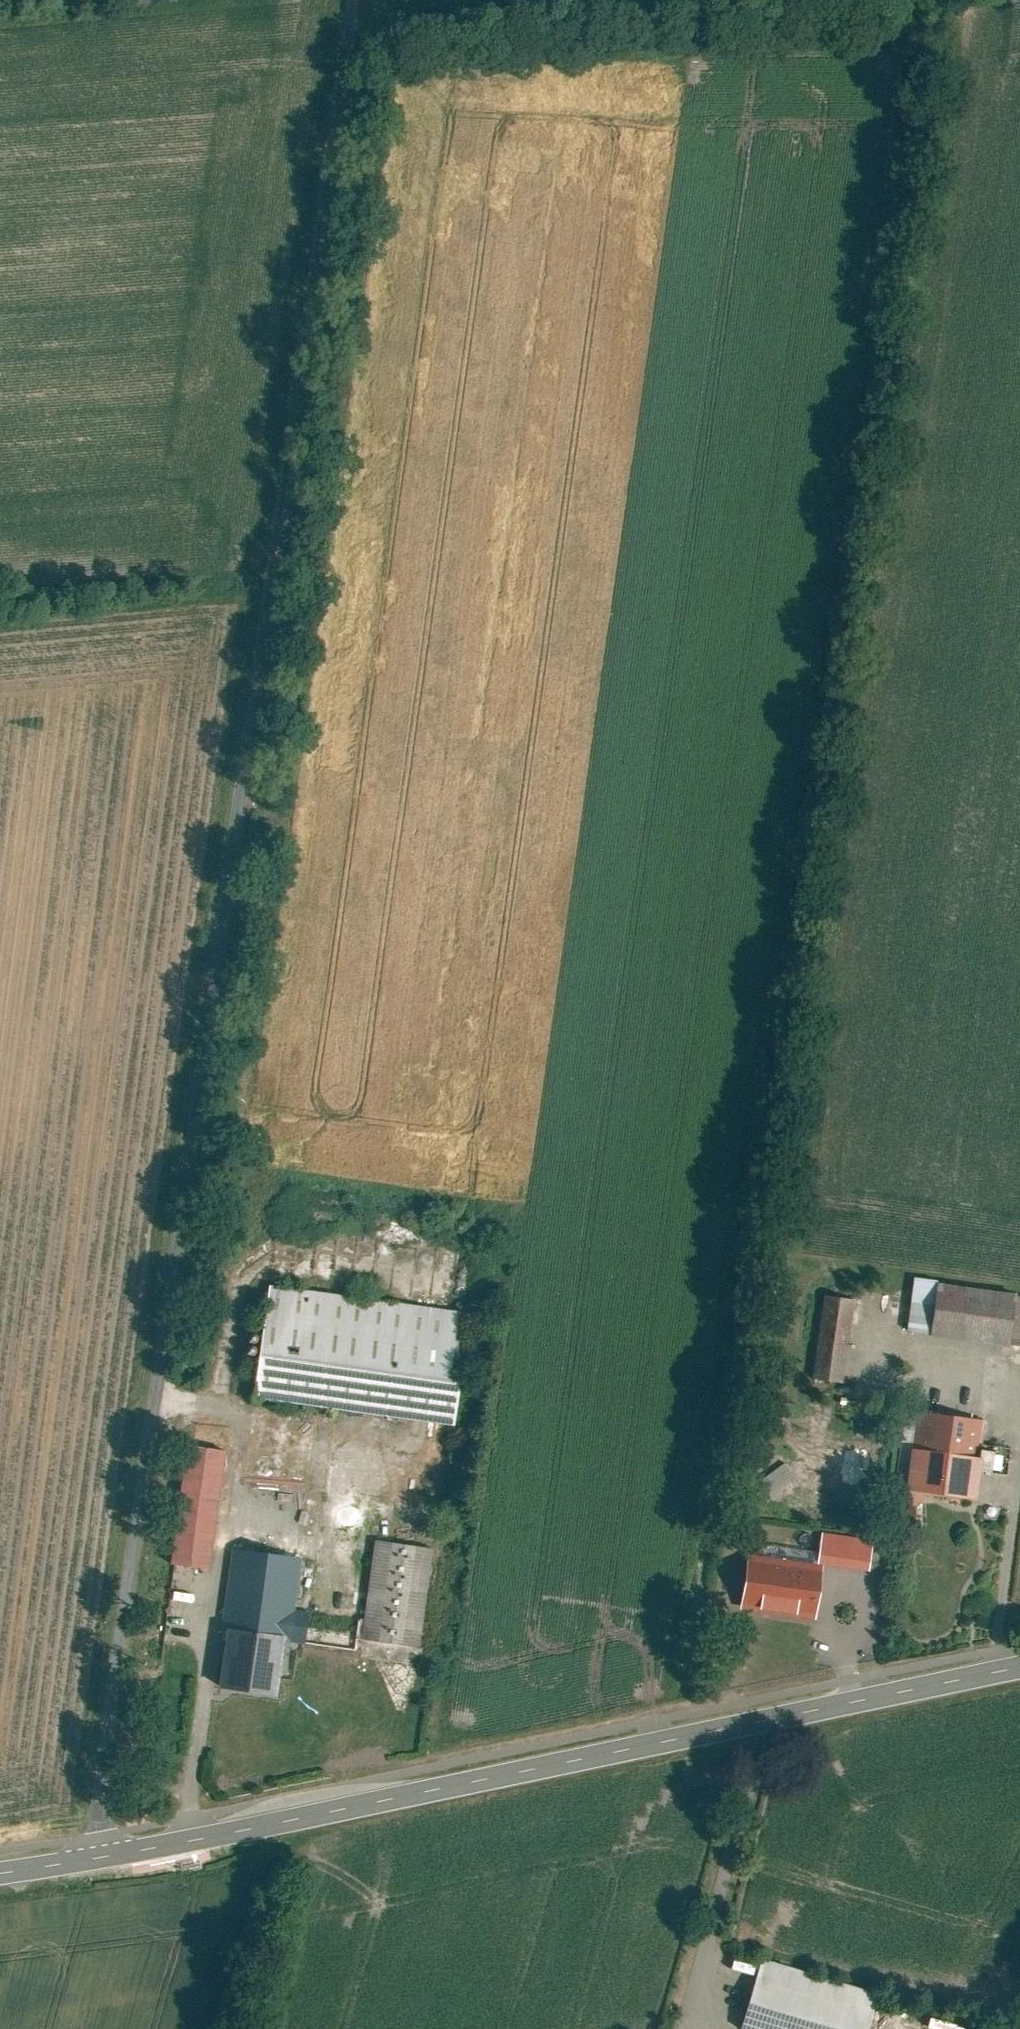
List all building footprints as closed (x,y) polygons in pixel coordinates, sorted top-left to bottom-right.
[(910,1329),(1019,1346),(1019,1299),(917,1283),(910,1329)] [(469,1315),(266,1286),(249,1401),(452,1431),(469,1315)] [(826,1293),(815,1380),(848,1384),(859,1297),(826,1293)] [(973,1461),(978,1424),(923,1416),(918,1454),(912,1453),(906,1495),(974,1505),(980,1462),(973,1461)] [(229,1445),(197,1441),(180,1564),(213,1568),(229,1445)] [(828,1527),(823,1558),(875,1565),(879,1534),(828,1527)] [(229,1633),(220,1691),(285,1700),(295,1634),(418,1652),(433,1552),(379,1544),(368,1619),(297,1608),(305,1559),(234,1548),(221,1632),(229,1633)] [(750,1554),(742,1610),(817,1621),(826,1565),(750,1554)] [(169,1611),(192,1613),(195,1573),(172,1571),(169,1611)] [(878,1998),(764,1962),(742,2028),(868,2028),(878,1998)]
